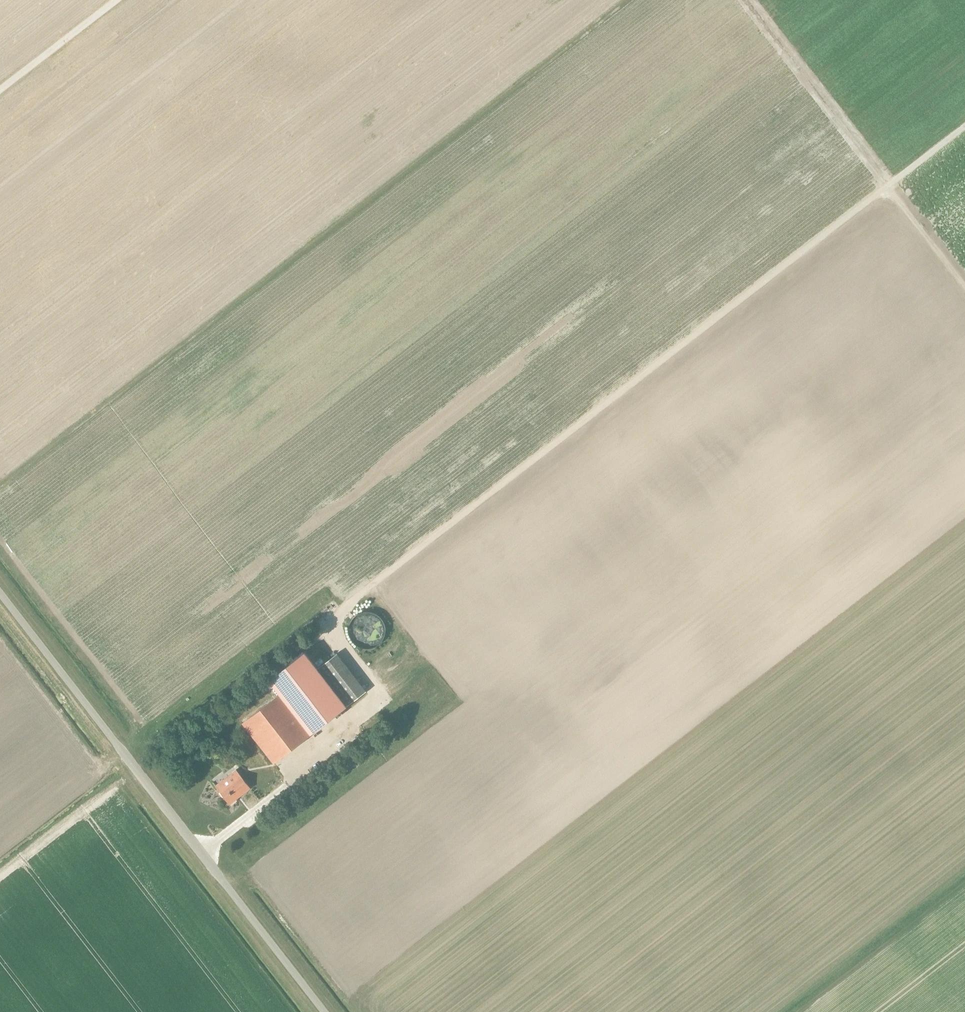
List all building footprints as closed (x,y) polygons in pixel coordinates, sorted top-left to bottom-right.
[(268,680),(279,695),(310,734),(347,705),(317,668),(304,652),(268,680)] [(317,668),(347,705),(367,690),(337,652),(317,668)] [(310,734),(279,695),(243,724),(273,763),(310,734)] [(250,788),(239,774),(236,769),(215,786),(229,804),(250,788)] [(139,798),(133,802),(137,809),(143,805),(139,798)]
